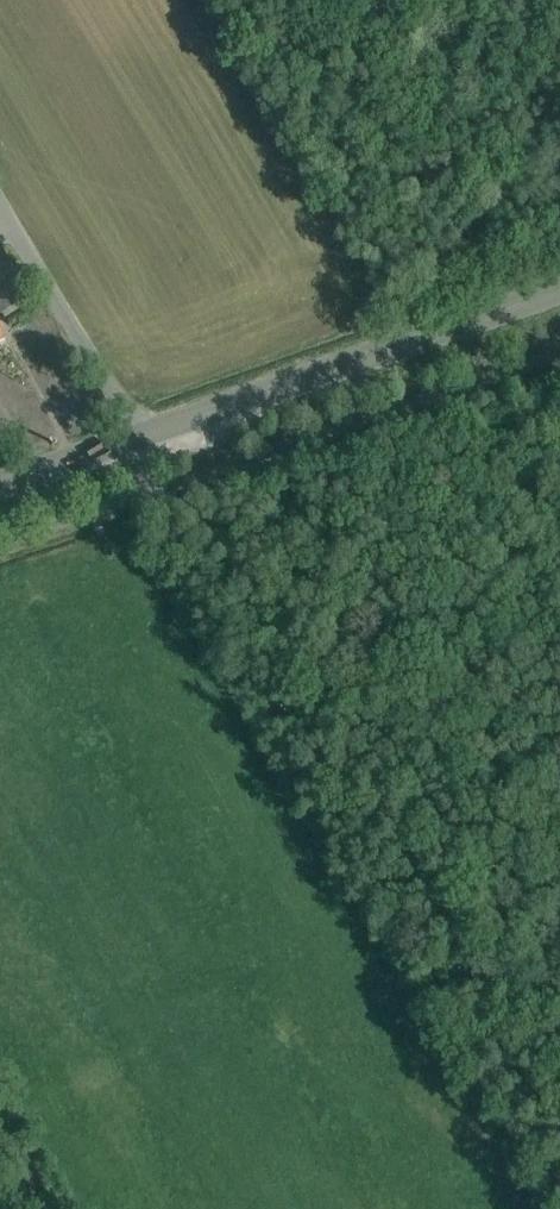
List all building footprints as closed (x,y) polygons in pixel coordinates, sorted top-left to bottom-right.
[(19,303),(0,271),(0,313),(0,314),(19,303)]
